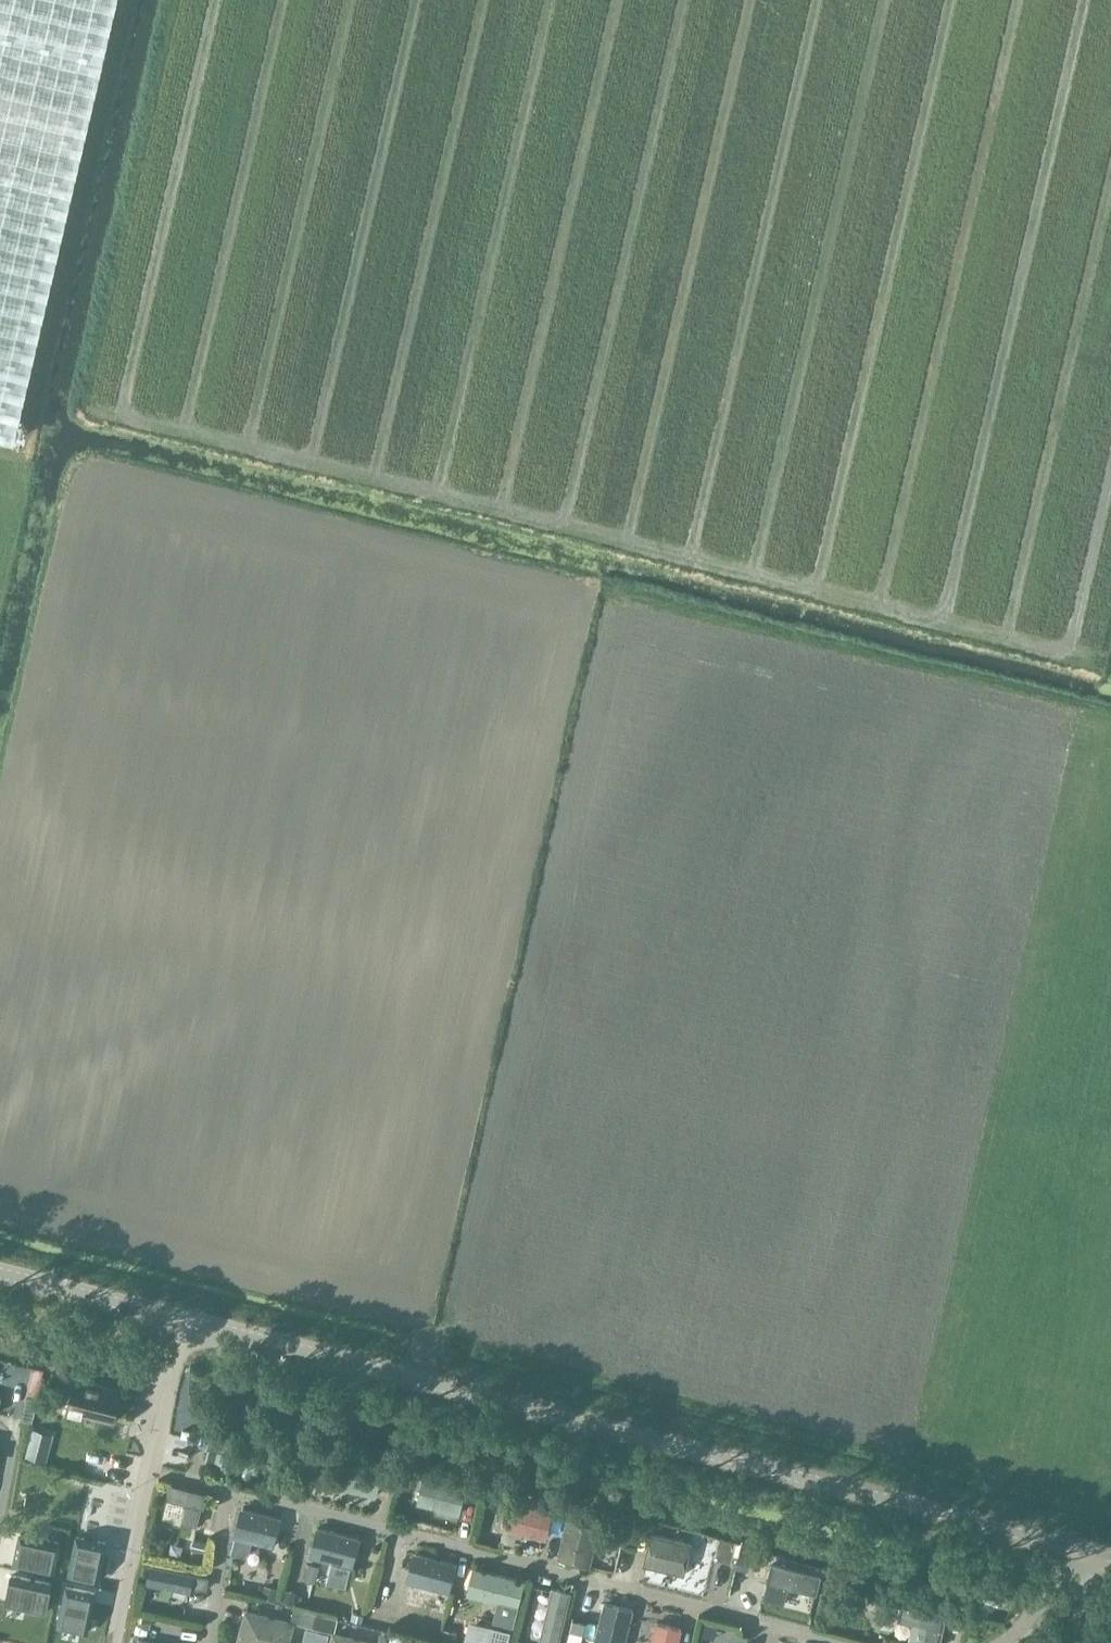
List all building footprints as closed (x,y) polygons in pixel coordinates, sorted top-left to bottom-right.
[(11,443),(114,0),(0,0),(0,440),(11,443)] [(68,1410),(112,1422),(121,1389),(76,1378),(68,1410)] [(380,1468),(323,1453),(316,1481),(373,1497),(380,1468)] [(282,1518),(239,1508),(232,1532),(275,1543),(282,1518)] [(560,1525),(551,1563),(583,1571),(592,1533),(560,1525)] [(352,1540),(308,1529),(302,1554),(345,1565),(352,1540)] [(98,1580),(106,1542),(77,1536),(69,1575),(98,1580)] [(640,1538),(632,1570),(677,1581),(685,1549),(640,1538)] [(452,1568),(415,1559),(410,1579),(447,1588),(452,1568)] [(192,1574),(148,1568),(144,1590),(189,1596),(192,1574)] [(519,1583),(466,1569),(459,1597),(512,1611),(519,1583)] [(545,1589),(532,1640),(542,1642),(561,1642),(573,1596),(545,1589)] [(597,1616),(590,1642),(617,1642),(622,1622),(597,1616)] [(238,1622),(234,1642),(276,1642),(278,1630),(238,1622)] [(646,1633),(643,1642),(673,1642),(673,1640),(646,1633)]
